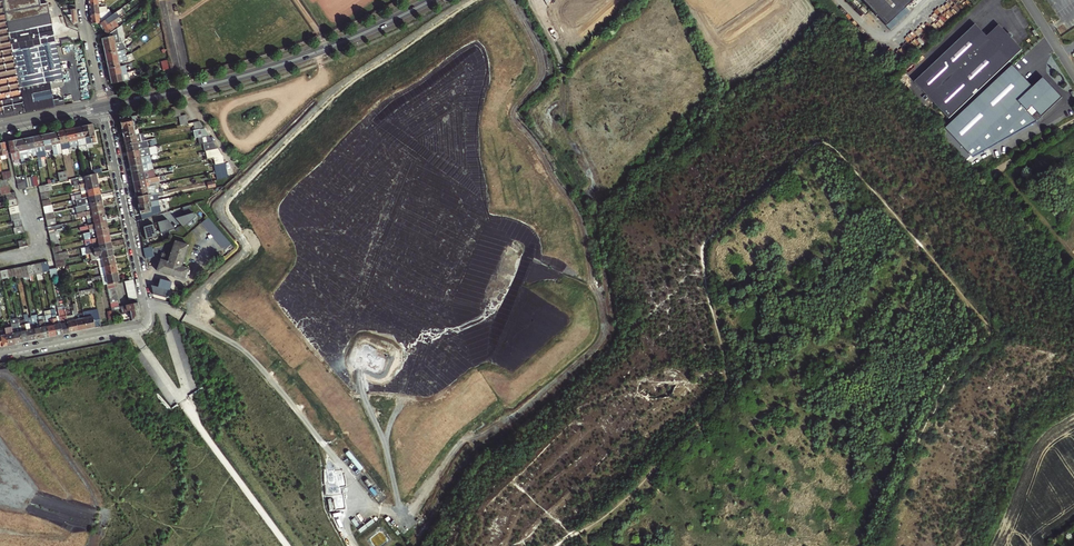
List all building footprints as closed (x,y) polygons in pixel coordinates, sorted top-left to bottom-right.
[(12,46),(13,51),(55,43),(47,3),(40,4),(39,0),(0,0),(0,49),(12,46)] [(885,24),(905,6),(911,0),(863,0),(885,24)] [(78,26),(76,4),(75,4),(65,4),(65,9),(61,9),(74,26),(78,26)] [(98,4),(89,5),(90,11),(90,14),(99,13),(98,4)] [(885,24),(890,29),(909,11),(905,6),(885,24)] [(117,13),(116,11),(100,23),(99,24),(102,28),(111,22),(110,20),(116,16),(116,14),(117,13)] [(99,13),(90,14),(91,24),(100,23),(99,13)] [(111,22),(102,28),(106,34),(119,26),(114,19),(111,22)] [(927,70),(914,82),(949,119),(1023,51),(1011,39),(1013,37),(1010,34),(1007,37),(1005,34),(1006,33),(1000,26),(987,38),(976,25),(927,70)] [(120,38),(114,39),(113,36),(115,35),(118,34),(116,30),(107,36),(107,37),(103,38),(102,38),(103,40),(104,46),(119,42),(121,42),(120,38)] [(105,53),(116,51),(116,48),(120,47),(119,42),(104,46),(105,53)] [(64,104),(63,99),(59,100),(56,87),(64,85),(58,58),(55,43),(13,51),(12,46),(0,49),(0,118),(64,104)] [(107,61),(122,57),(131,53),(130,50),(122,54),(117,55),(116,51),(105,53),(107,61)] [(123,60),(122,57),(107,61),(109,68),(119,66),(118,61),(123,60)] [(166,58),(160,61),(162,69),(169,68),(166,58)] [(124,65),(119,66),(109,68),(110,75),(125,72),(124,65)] [(1012,67),(946,130),(974,160),(1037,123),(1062,99),(1043,79),(1033,89),(1012,67)] [(118,82),(130,80),(128,71),(125,72),(110,75),(112,83),(114,83),(118,82)] [(183,115),(181,105),(174,107),(176,116),(178,116),(183,115)] [(188,123),(186,114),(183,115),(178,116),(180,125),(188,123)] [(135,115),(120,119),(122,128),(135,125),(134,120),(136,120),(135,115)] [(199,121),(193,122),(194,130),(203,128),(199,121)] [(82,125),(85,137),(90,135),(92,142),(96,141),(92,123),(82,125)] [(85,137),(82,125),(74,127),(76,138),(79,138),(85,137)] [(122,128),(124,137),(135,135),(134,130),(136,129),(135,125),(122,128)] [(74,127),(66,129),(68,140),(76,138),(74,127)] [(68,140),(66,129),(58,131),(60,142),(65,141),(65,142),(68,142),(67,140),(68,140)] [(60,142),(58,131),(49,133),(52,144),(54,143),(60,142)] [(52,144),(49,133),(41,134),(44,151),(45,155),(50,154),(48,144),(49,144),(51,151),(53,151),(52,148),(52,144)] [(41,134),(32,136),(38,160),(41,160),(40,154),(39,155),(38,152),(44,151),(41,134)] [(124,137),(126,144),(141,141),(139,134),(135,135),(124,137)] [(213,142),(208,134),(199,136),(200,144),(204,143),(213,142)] [(32,136),(25,138),(27,149),(31,148),(32,153),(34,152),(35,155),(35,157),(35,161),(38,160),(32,136)] [(25,138),(17,139),(21,161),(22,163),(24,163),(23,155),(26,154),(27,156),(28,155),(27,149),(25,138)] [(21,161),(17,139),(8,141),(12,160),(18,158),(19,161),(21,161)] [(126,144),(127,151),(142,148),(141,141),(126,144)] [(218,148),(213,142),(204,143),(206,151),(209,150),(218,148)] [(142,148),(127,151),(129,159),(152,154),(159,153),(158,145),(142,148)] [(207,155),(207,158),(214,157),(222,155),(218,148),(209,150),(206,151),(207,155)] [(154,162),(152,154),(129,159),(131,167),(154,162)] [(214,157),(215,164),(224,162),(222,155),(214,157)] [(156,169),(154,162),(131,167),(132,174),(154,169),(156,169)] [(215,164),(214,164),(216,172),(227,169),(225,162),(224,162),(215,164)] [(154,169),(132,174),(134,182),(156,177),(154,169)] [(228,177),(227,169),(216,172),(217,179),(228,177)] [(67,170),(59,172),(60,181),(69,179),(67,170)] [(100,180),(109,179),(108,171),(99,172),(100,180)] [(74,179),(75,185),(97,180),(95,173),(92,173),(84,175),(85,178),(78,179),(78,178),(74,179)] [(134,182),(135,189),(146,187),(146,185),(151,184),(150,182),(159,180),(159,176),(156,177),(134,182)] [(35,186),(33,177),(25,178),(25,180),(27,187),(35,186)] [(27,187),(25,180),(17,181),(18,189),(27,187)] [(80,188),(80,190),(98,186),(97,180),(75,185),(71,186),(72,189),(80,188)] [(39,185),(40,192),(48,191),(52,190),(51,182),(43,184),(39,185)] [(5,194),(11,192),(9,185),(3,187),(0,188),(0,189),(1,194),(5,194)] [(76,194),(77,198),(100,193),(98,186),(80,190),(81,193),(76,194)] [(146,187),(135,189),(137,197),(156,192),(156,191),(155,189),(152,190),(152,188),(147,189),(146,187)] [(5,194),(7,200),(16,198),(15,191),(11,192),(5,194)] [(40,192),(41,199),(50,197),(48,191),(40,192)] [(137,197),(138,204),(158,200),(156,192),(137,197)] [(100,193),(77,198),(78,202),(80,202),(83,201),(83,204),(101,200),(100,193)] [(16,198),(7,200),(8,207),(18,205),(16,198)] [(101,200),(83,204),(84,207),(81,207),(75,209),(76,213),(103,207),(101,200)] [(138,204),(141,217),(150,215),(149,211),(151,211),(150,207),(160,204),(159,200),(158,200),(138,204)] [(50,204),(43,206),(44,213),(53,211),(52,204),(50,204)] [(185,214),(193,212),(192,204),(183,207),(185,214)] [(10,213),(20,211),(18,205),(8,207),(10,214),(10,213)] [(86,215),(86,218),(104,214),(103,207),(76,213),(74,213),(75,218),(76,218),(78,217),(86,215)] [(21,216),(20,211),(10,213),(12,220),(21,218),(21,216)] [(53,211),(44,213),(46,220),(53,218),(55,217),(53,211)] [(177,220),(184,227),(197,216),(193,212),(185,214),(184,214),(177,220)] [(81,222),(82,226),(106,221),(104,214),(86,218),(87,220),(81,222)] [(208,217),(202,223),(225,250),(232,245),(208,217)] [(14,227),(23,225),(21,218),(12,220),(14,227)] [(53,218),(46,220),(47,225),(47,226),(55,225),(53,218)] [(174,229),(175,227),(171,222),(169,222),(166,219),(157,222),(161,232),(174,229)] [(88,228),(89,232),(107,228),(106,221),(82,226),(79,227),(80,230),(88,228)] [(155,223),(146,225),(148,230),(145,231),(147,239),(158,236),(155,223)] [(47,228),(48,233),(58,231),(63,230),(62,224),(47,228)] [(14,234),(24,232),(23,225),(14,227),(13,227),(14,234)] [(87,235),(88,239),(109,234),(107,228),(89,232),(89,234),(87,235)] [(58,231),(48,233),(50,240),(58,238),(59,238),(58,231)] [(98,241),(98,244),(110,241),(109,234),(88,239),(84,240),(85,244),(98,241)] [(26,238),(17,241),(19,248),(27,246),(26,238)] [(188,268),(184,267),(185,262),(182,261),(188,245),(175,240),(169,255),(162,253),(156,270),(184,279),(188,268)] [(110,241),(98,244),(99,247),(85,250),(86,254),(96,252),(112,248),(110,241)] [(61,252),(59,245),(51,247),(53,254),(61,252)] [(143,248),(145,258),(154,256),(152,246),(143,248)] [(112,248),(96,252),(97,259),(113,255),(112,248)] [(61,252),(53,254),(54,261),(63,259),(69,258),(67,251),(61,252)] [(103,260),(104,266),(115,263),(113,255),(97,259),(98,261),(103,260)] [(63,259),(54,261),(56,267),(64,266),(65,266),(63,259)] [(48,261),(41,263),(43,271),(49,270),(49,269),(48,261)] [(43,271),(41,263),(34,264),(36,271),(37,275),(43,273),(43,271)] [(85,275),(86,278),(90,277),(101,275),(117,271),(115,263),(104,266),(99,267),(101,274),(99,274),(98,272),(85,275)] [(28,265),(29,272),(36,271),(34,264),(28,265)] [(29,272),(28,265),(21,267),(22,275),(29,274),(29,272)] [(21,267),(14,268),(16,277),(22,275),(21,267)] [(57,276),(56,267),(49,269),(49,270),(51,277),(57,276)] [(14,268),(7,269),(9,278),(16,277),(14,268)] [(101,275),(90,277),(91,281),(102,278),(103,281),(107,280),(108,283),(119,281),(117,271),(101,275)] [(151,285),(153,295),(166,298),(168,290),(169,291),(171,282),(159,279),(157,286),(151,285)] [(138,302),(120,306),(122,314),(130,312),(131,318),(127,319),(128,321),(138,319),(141,316),(138,302)] [(58,310),(59,315),(63,334),(67,334),(70,333),(66,316),(63,303),(59,304),(61,310),(58,310)] [(86,330),(83,313),(78,314),(77,310),(76,303),(72,304),(75,315),(78,331),(86,330)] [(90,312),(83,313),(86,330),(101,327),(97,309),(91,311),(92,312),(90,312)] [(23,315),(24,319),(29,341),(35,340),(32,322),(31,319),(29,319),(28,314),(23,315)] [(35,321),(32,322),(35,340),(42,339),(39,320),(37,314),(33,315),(35,321)] [(52,314),(53,319),(56,336),(63,334),(59,315),(57,316),(56,314),(52,314)] [(73,315),(66,316),(70,333),(78,331),(75,315),(73,316),(73,315)] [(10,319),(12,327),(15,344),(22,343),(18,324),(15,325),(15,323),(14,323),(13,318),(10,319)] [(17,320),(18,324),(22,343),(29,341),(24,319),(20,320),(21,322),(20,322),(19,320),(17,320)] [(43,319),(39,320),(42,339),(49,337),(47,326),(45,327),(43,319)] [(56,336),(53,319),(46,320),(47,326),(49,337),(56,336)] [(15,344),(12,327),(4,328),(4,329),(8,346),(15,344)]
